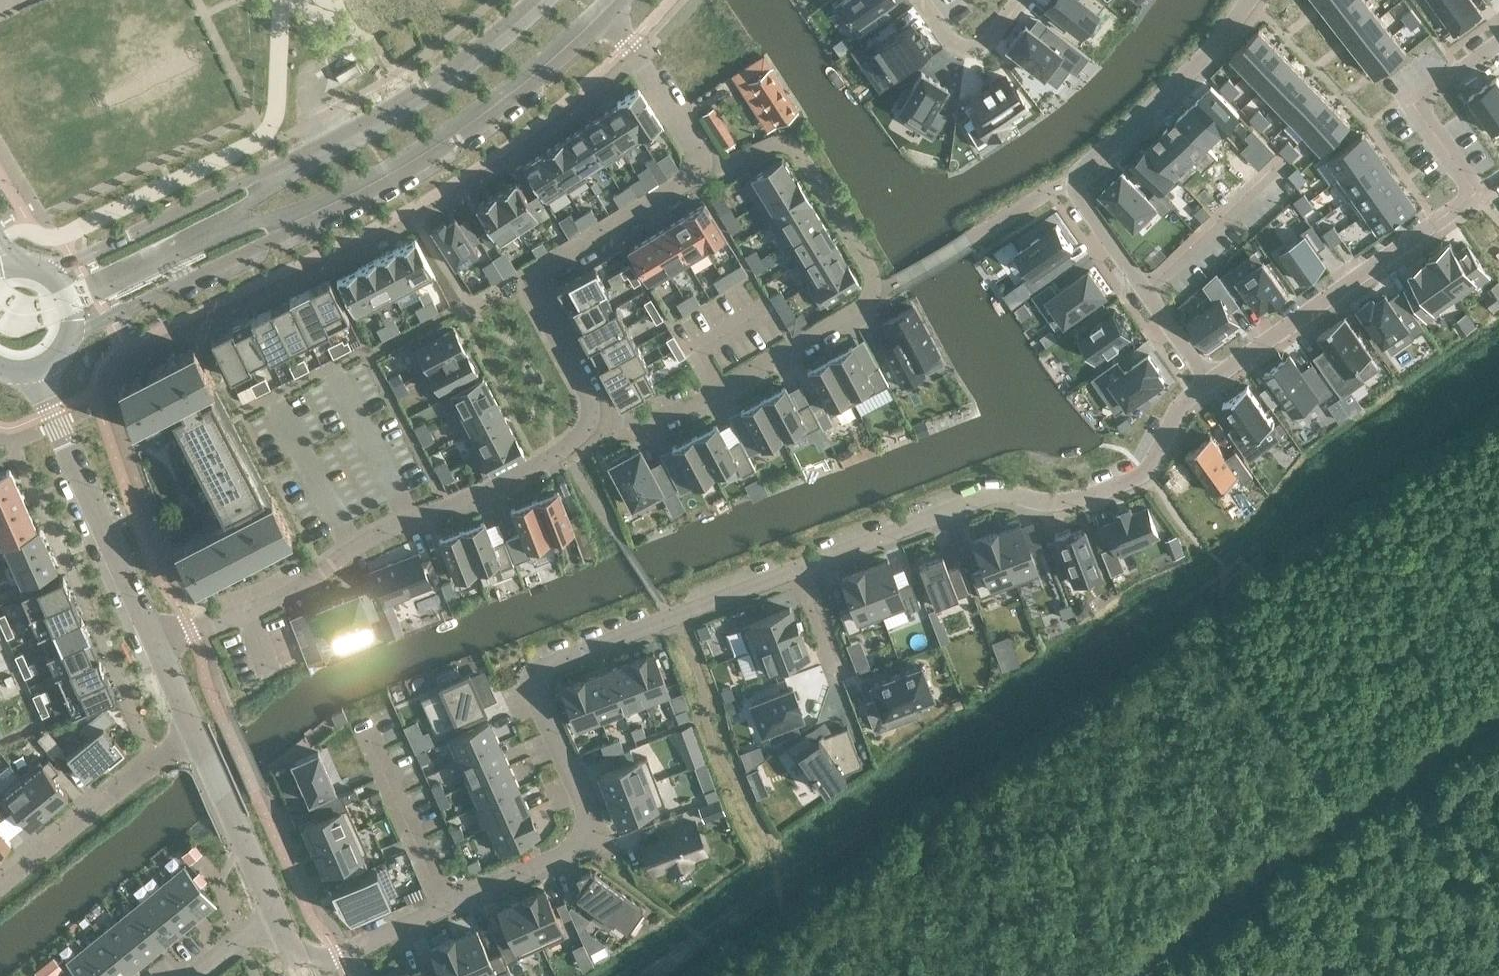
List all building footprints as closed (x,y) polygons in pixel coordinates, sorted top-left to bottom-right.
[(835,5),(858,38),(881,21),(874,12),(891,0),(842,0),(835,5)] [(1045,6),(1052,12),(1047,18),(1063,30),(1067,24),(1080,34),(1104,2),(1102,0),(1050,0),(1045,6)] [(1323,6),(1336,23),(1366,0),(1331,0),(1323,6)] [(1336,23),(1350,40),(1380,16),(1367,0),(1366,0),(1336,23)] [(1454,33),(1482,13),(1473,0),(1431,0),(1454,33)] [(1412,9),(1402,16),(1407,23),(1417,15),(1412,9)] [(1417,15),(1407,23),(1412,29),(1422,21),(1417,15)] [(1380,16),(1350,40),(1363,57),(1393,33),(1380,16)] [(1025,24),(1006,48),(1043,76),(1057,58),(1075,72),(1088,56),(1046,23),(1038,34),(1025,24)] [(900,28),(867,51),(886,77),(897,69),(901,75),(929,55),(925,49),(928,47),(923,40),(926,38),(919,28),(906,37),(900,28)] [(1260,29),(1232,55),(1248,72),(1275,45),(1260,29)] [(1393,33),(1363,57),(1377,75),(1407,51),(1393,33)] [(1275,45),(1248,72),(1263,87),(1290,61),(1275,45)] [(353,53),(341,60),(345,67),(357,59),(353,53)] [(775,125),(797,111),(769,68),(764,71),(756,60),(734,74),(759,114),(766,110),(775,125)] [(356,61),(336,73),(341,82),(361,70),(356,61)] [(1290,61),(1263,87),(1278,103),(1305,76),(1290,61)] [(906,90),(897,103),(901,105),(898,109),(909,116),(906,121),(920,129),(919,129),(931,137),(944,115),(933,108),(945,89),(946,89),(947,87),(945,86),(945,87),(922,73),(921,72),(920,73),(909,92),(906,90)] [(973,99),(962,106),(968,117),(972,114),(986,136),(1028,109),(1013,86),(1012,86),(1005,76),(1000,79),(999,78),(993,82),(994,83),(990,86),(989,84),(981,89),(982,91),(972,97),(973,99)] [(1305,76),(1278,103),(1293,119),(1320,92),(1305,76)] [(1470,96),(1497,135),(1498,134),(1498,77),(1498,76),(1470,96)] [(1230,78),(1221,86),(1226,92),(1235,84),(1230,78)] [(1235,84),(1226,92),(1232,98),(1241,90),(1235,84)] [(1212,86),(1195,101),(1223,130),(1239,115),(1212,86)] [(638,88),(618,101),(641,136),(661,123),(638,88)] [(1320,92),(1293,119),(1308,134),(1335,108),(1320,92)] [(600,116),(620,146),(638,134),(640,137),(641,136),(618,101),(617,101),(619,104),(600,116)] [(1195,101),(1180,116),(1207,145),(1223,130),(1195,101)] [(1335,108),(1308,134),(1323,151),(1351,124),(1335,108)] [(1259,109),(1251,118),(1256,123),(1265,115),(1259,109)] [(714,111),(703,117),(717,139),(728,132),(714,110),(714,111)] [(1265,115),(1256,123),(1262,129),(1270,121),(1265,115)] [(581,128),(601,158),(620,146),(600,116),(581,128)] [(1180,116),(1164,131),(1192,160),(1207,145),(1180,116)] [(562,140),(582,171),(601,158),(581,128),(563,140),(563,139),(562,140)] [(1164,131),(1148,146),(1176,175),(1192,160),(1164,131)] [(1363,134),(1330,157),(1342,175),(1334,181),(1335,181),(1376,153),(1363,134)] [(582,171),(562,140),(543,152),(562,183),(582,171)] [(1289,141),(1281,149),(1286,155),(1295,146),(1289,141)] [(1276,152),(1271,147),(1266,142),(1258,149),(1263,154),(1268,160),(1276,152)] [(1148,146),(1131,163),(1158,191),(1163,196),(1180,179),(1176,175),(1148,146)] [(1295,146),(1286,155),(1292,160),(1300,152),(1295,146)] [(562,183),(543,152),(542,153),(523,166),(542,196),(562,183)] [(1376,153),(1335,181),(1347,199),(1388,170),(1376,153)] [(652,172),(661,167),(654,157),(646,162),(652,172)] [(765,198),(796,179),(788,167),(783,159),(753,177),(763,195),(765,198)] [(659,182),(667,177),(661,167),(652,172),(659,182)] [(1388,170),(1347,199),(1348,200),(1350,199),(1361,215),(1401,188),(1388,170)] [(1123,172),(1102,192),(1136,227),(1156,207),(1164,216),(1173,207),(1163,196),(1158,191),(1149,199),(1123,172)] [(796,179),(765,198),(778,219),(809,200),(796,179)] [(495,193),(518,228),(538,215),(515,180),(495,193)] [(636,196),(630,185),(622,191),(628,201),(636,196)] [(1401,188),(1361,215),(1362,216),(1364,215),(1376,233),(1414,206),(1401,188)] [(628,201),(622,191),(613,196),(619,206),(628,201)] [(496,238),(498,241),(518,228),(495,193),(475,206),(489,228),(496,238)] [(1305,193),(1295,200),(1300,206),(1309,199),(1305,193)] [(528,200),(540,218),(541,220),(550,214),(537,194),(528,200)] [(1309,199),(1300,206),(1304,213),(1314,206),(1309,199)] [(778,219),(790,239),(821,221),(809,201),(809,200),(778,219)] [(685,215),(704,246),(723,234),(704,203),(685,215)] [(1204,204),(1195,213),(1204,222),(1212,213),(1204,204)] [(730,208),(720,214),(725,223),(735,217),(730,208)] [(597,219),(591,209),(583,214),(589,225),(597,219)] [(589,225),(583,214),(574,219),(580,230),(589,225)] [(667,227),(685,257),(704,246),(685,215),(684,216),(667,227)] [(446,222),(445,220),(431,229),(455,266),(477,252),(454,217),(446,222)] [(735,217),(725,223),(730,232),(740,225),(735,217)] [(790,239),(803,260),(833,241),(821,221),(790,239)] [(1047,232),(1024,248),(1039,269),(1031,275),(1040,288),(1060,273),(1052,262),(1074,247),(1057,224),(1054,226),(1052,223),(1044,228),(1047,232)] [(1334,225),(1324,232),(1329,239),(1339,232),(1334,225)] [(648,238),(667,269),(685,257),(667,227),(648,238)] [(489,228),(481,233),(488,243),(496,238),(489,228)] [(1339,232),(1329,239),(1333,245),(1343,238),(1339,232)] [(1305,236),(1282,252),(1302,280),(1325,264),(1305,236)] [(395,249),(412,281),(432,271),(415,238),(395,249)] [(632,254),(648,280),(667,269),(648,238),(638,244),(629,250),(632,254)] [(538,241),(530,246),(536,257),(544,252),(538,241)] [(845,261),(833,241),(803,260),(815,280),(846,261),(846,260),(845,261)] [(1451,242),(1430,257),(1456,294),(1475,281),(1477,284),(1489,275),(1468,245),(1458,252),(1451,242)] [(376,259),(393,291),(412,281),(395,249),(376,259)] [(755,249),(744,255),(750,264),(760,258),(755,249)] [(1417,281),(1407,288),(1428,319),(1440,310),(1438,307),(1456,294),(1430,257),(1429,257),(1431,259),(1411,273),(1417,281)] [(760,258),(750,264),(755,273),(765,266),(760,258)] [(357,269),(373,301),(393,291),(376,259),(357,269)] [(846,261),(815,280),(828,302),(859,283),(846,261)] [(1233,268),(1221,276),(1236,297),(1246,290),(1260,310),(1269,303),(1271,305),(1272,304),(1286,295),(1287,294),(1264,261),(1240,278),(1233,268)] [(630,264),(620,271),(624,278),(634,271),(630,264)] [(595,267),(556,288),(567,308),(603,289),(603,290),(606,288),(595,267)] [(336,279),(353,311),(373,301),(357,269),(336,279)] [(1051,282),(1033,295),(1040,306),(1050,299),(1066,321),(1106,293),(1090,270),(1058,292),(1051,282)] [(624,278),(628,285),(639,278),(634,271),(624,278)] [(722,276),(728,286),(737,281),(731,271),(722,276)] [(1216,302),(1189,321),(1206,346),(1209,349),(1223,339),(1221,335),(1239,323),(1231,311),(1237,307),(1241,305),(1217,272),(1203,285),(1216,302)] [(713,281),(720,291),(728,286),(722,276),(713,281)] [(349,319),(329,279),(309,289),(328,329),(349,319)] [(1486,300),(1494,311),(1498,308),(1498,282),(1488,290),(1492,296),(1486,300)] [(289,299),(309,338),(328,329),(309,289),(289,299)] [(577,327),(613,308),(603,290),(603,289),(567,308),(577,327)] [(780,290),(769,297),(774,305),(785,299),(780,290)] [(685,298),(691,309),(700,303),(694,293),(685,298)] [(1362,306),(1360,308),(1384,343),(1408,327),(1415,336),(1426,329),(1411,308),(1401,315),(1386,294),(1377,300),(1374,297),(1371,299),(1362,305),(1362,306)] [(677,304),(683,314),(691,309),(685,298),(677,304)] [(289,299),(270,308),(289,348),(309,338),(289,299)] [(785,299),(774,305),(780,314),(790,307),(785,299)] [(433,300),(424,305),(430,316),(438,311),(433,300)] [(657,308),(653,301),(643,308),(647,314),(650,313),(657,308)] [(421,320),(430,316),(424,305),(415,310),(421,320)] [(613,308),(577,327),(588,346),(626,326),(626,325),(616,307),(616,306),(613,308)] [(901,386),(925,373),(920,364),(938,354),(913,306),(882,323),(893,342),(892,346),(893,348),(884,353),(881,347),(880,348),(901,386)] [(270,308),(251,318),(270,357),(289,348),(270,308)] [(657,308),(650,313),(656,323),(663,319),(657,308)] [(1116,309),(1079,335),(1097,359),(1133,334),(1116,309)] [(1317,355),(1316,356),(1343,395),(1364,379),(1378,368),(1370,357),(1373,356),(1345,317),(1318,336),(1327,349),(1325,350),(1328,354),(1320,359),(1317,355)] [(270,357),(251,318),(231,328),(251,367),(270,357)] [(400,331),(395,320),(386,325),(391,336),(400,331)] [(391,336),(386,325),(377,329),(382,340),(391,336)] [(626,326),(588,346),(598,365),(636,345),(626,326)] [(211,338),(230,377),(251,367),(231,328),(211,338)] [(453,329),(417,348),(429,369),(465,350),(453,329)] [(679,345),(675,338),(665,345),(669,351),(672,350),(679,345)] [(342,339),(335,343),(340,353),(351,348),(347,341),(344,342),(342,339)] [(335,343),(328,346),(333,357),(340,353),(335,343)] [(644,365),(647,364),(636,345),(598,365),(608,384),(644,365)] [(679,345),(672,350),(679,360),(686,356),(679,345)] [(852,346),(830,358),(853,402),(860,414),(892,397),(885,384),(887,383),(878,367),(866,373),(852,346)] [(118,386),(131,429),(179,404),(182,409),(172,415),(223,515),(233,510),(236,515),(174,547),(194,587),(291,537),(271,497),(253,507),(250,501),(263,495),(211,394),(200,400),(198,395),(214,386),(193,347),(118,386)] [(465,350),(429,369),(440,390),(476,371),(465,350)] [(1118,360),(1092,378),(1102,392),(1114,384),(1129,405),(1130,404),(1132,408),(1147,397),(1144,394),(1164,380),(1157,370),(1159,368),(1149,354),(1126,371),(1118,360)] [(1290,355),(1265,373),(1294,414),(1318,397),(1320,400),(1333,391),(1318,370),(1314,373),(1306,378),(1290,355)] [(304,358),(296,362),(302,373),(309,369),(304,358)] [(830,358),(808,370),(831,414),(853,402),(830,358)] [(296,362),(289,365),(294,376),(302,373),(296,362)] [(644,365),(608,384),(619,404),(655,385),(644,365)] [(388,379),(392,388),(403,382),(398,373),(388,379)] [(265,377),(258,381),(263,392),(270,388),(265,377)] [(483,377),(446,396),(456,416),(493,397),(483,377)] [(258,381),(250,385),(256,395),(263,392),(258,381)] [(408,391),(403,382),(392,388),(397,397),(408,391)] [(1248,385),(1223,402),(1224,403),(1226,402),(1240,423),(1236,426),(1230,431),(1250,459),(1268,447),(1259,434),(1275,422),(1274,421),(1273,422),(1248,387),(1249,386),(1248,385)] [(785,387),(763,399),(782,435),(787,445),(822,426),(820,423),(814,412),(809,403),(797,410),(785,387)] [(1267,387),(1261,392),(1272,407),(1278,402),(1267,387)] [(493,397),(456,416),(467,435),(503,416),(493,397)] [(782,435),(763,399),(741,411),(760,447),(782,435)] [(823,408),(814,412),(820,423),(829,418),(823,408)] [(467,435),(464,436),(474,455),(514,434),(513,434),(503,416),(467,435)] [(1127,417),(1118,423),(1122,430),(1132,424),(1127,417)] [(418,436),(429,431),(424,422),(413,427),(418,436)] [(924,422),(915,425),(919,436),(928,432),(924,422)] [(713,473),(716,478),(737,467),(741,476),(755,468),(753,464),(747,453),(741,442),(729,448),(716,425),(694,437),(713,473)] [(423,445),(433,439),(429,431),(418,436),(423,445)] [(514,434),(474,455),(485,475),(525,455),(514,434)] [(1211,436),(1187,453),(1215,492),(1238,476),(1242,483),(1254,475),(1236,450),(1226,457),(1211,436)] [(672,449),(691,485),(713,473),(694,437),(672,449)] [(756,448),(747,453),(753,464),(762,459),(756,448)] [(662,495),(674,489),(660,462),(649,468),(639,450),(628,456),(626,452),(612,460),(614,463),(611,465),(632,505),(659,491),(662,495)] [(444,460),(434,466),(438,474),(449,469),(444,460)] [(0,473),(0,498),(19,490),(10,469),(0,473)] [(449,469),(438,474),(443,483),(453,478),(449,469)] [(0,498),(0,522),(28,509),(19,490),(0,498)] [(558,492),(534,501),(549,539),(572,530),(558,492)] [(521,535),(507,540),(516,562),(530,556),(528,552),(551,543),(549,539),(534,501),(511,510),(521,535)] [(1117,552),(1159,536),(1148,508),(1133,514),(1131,508),(1117,513),(1119,519),(1105,525),(1113,545),(1101,550),(1110,574),(1124,569),(1117,552)] [(28,509),(0,522),(0,542),(1,545),(39,528),(38,528),(36,528),(28,509)] [(580,514),(569,518),(578,541),(589,537),(580,514)] [(484,522),(461,531),(476,569),(482,584),(504,576),(501,570),(514,565),(505,542),(493,546),(484,522)] [(997,531),(996,532),(1016,583),(1039,574),(1020,525),(997,533),(997,531)] [(47,548),(39,528),(1,545),(2,545),(4,544),(12,563),(47,548)] [(1056,538),(1047,541),(1056,565),(1065,562),(1073,581),(1100,571),(1083,528),(1071,532),(1069,528),(1055,534),(1056,538)] [(461,531),(439,539),(454,577),(476,569),(461,531)] [(983,568),(970,573),(980,597),(1016,583),(996,532),(972,540),(983,568)] [(22,584),(57,569),(47,548),(12,563),(22,584)] [(432,588),(431,586),(436,584),(429,567),(424,569),(419,556),(373,574),(385,606),(432,588)] [(934,605),(968,592),(958,566),(947,570),(942,556),(919,565),(934,605)] [(888,560),(864,569),(882,616),(904,607),(906,611),(920,606),(911,582),(898,587),(888,560)] [(851,605),(839,610),(848,634),(862,628),(861,624),(882,616),(864,569),(841,578),(851,605)] [(63,575),(21,594),(30,614),(30,615),(72,596),(63,575)] [(444,594),(454,590),(449,579),(440,582),(444,594)] [(306,612),(291,618),(308,663),(323,657),(318,643),(331,638),(330,636),(370,621),(358,592),(343,598),(341,598),(341,599),(334,601),(332,602),(317,608),(320,615),(309,620),(306,612)] [(29,615),(28,615),(29,616),(37,634),(37,635),(38,635),(40,635),(39,634),(81,616),(80,615),(77,608),(72,597),(73,597),(72,596),(30,615),(30,614),(29,615)] [(1085,614),(1090,607),(1086,600),(1078,599),(1074,606),(1077,613),(1085,614)] [(1070,604),(1059,608),(1062,617),(1073,613),(1070,604)] [(377,611),(387,638),(403,632),(392,605),(377,611)] [(789,608),(740,627),(749,650),(798,631),(789,608)] [(939,619),(935,610),(928,612),(932,622),(939,619)] [(0,615),(0,623),(2,627),(9,624),(5,613),(0,615)] [(90,635),(81,616),(39,634),(40,635),(48,653),(48,654),(90,635)] [(706,623),(697,627),(701,638),(711,635),(706,623)] [(9,624),(2,627),(7,638),(14,635),(9,624)] [(798,631),(749,650),(758,673),(807,654),(798,631)] [(47,655),(46,655),(46,656),(47,655),(55,673),(54,674),(55,675),(55,674),(56,675),(57,674),(99,655),(98,654),(97,654),(94,648),(89,637),(90,636),(90,635),(48,654),(48,653),(46,654),(47,655)] [(653,653),(630,661),(647,704),(646,699),(668,691),(653,653)] [(15,657),(19,667),(20,667),(26,664),(22,654),(15,657)] [(99,655),(57,674),(66,693),(107,675),(102,668),(99,656),(99,655)] [(866,659),(854,664),(857,672),(870,667),(866,658),(866,659)] [(630,661),(608,670),(624,713),(647,704),(630,661)] [(26,664),(20,667),(25,677),(32,674),(27,664),(26,664)] [(884,715),(933,696),(921,665),(870,684),(876,699),(865,703),(875,731),(888,726),(884,715)] [(608,670),(585,679),(602,721),(624,713),(608,670)] [(457,723),(486,710),(482,701),(491,697),(482,675),(472,679),(469,673),(440,686),(443,693),(426,701),(438,728),(455,721),(457,723)] [(64,694),(63,694),(64,695),(65,695),(73,713),(72,714),(72,715),(116,695),(116,694),(115,694),(107,676),(108,676),(107,675),(66,693),(64,694)] [(585,679),(562,688),(577,726),(599,717),(601,721),(602,721),(585,679)] [(730,686),(721,689),(725,700),(734,697),(730,686)] [(794,719),(801,717),(797,707),(800,706),(792,687),(751,703),(762,732),(767,730),(772,742),(799,731),(794,719)] [(33,697),(37,706),(37,707),(44,704),(40,694),(33,697)] [(733,698),(723,702),(727,714),(737,711),(733,698)] [(37,707),(42,718),(49,715),(44,704),(37,707)] [(114,720),(104,707),(81,727),(89,737),(67,755),(86,778),(122,749),(104,727),(114,720)] [(686,708),(675,712),(678,722),(690,718),(686,708)] [(488,721),(446,739),(456,762),(498,744),(488,721)] [(642,725),(631,730),(634,739),(645,735),(642,725)] [(691,725),(680,730),(684,740),(695,736),(691,725)] [(821,735),(814,740),(808,732),(810,730),(809,729),(786,746),(794,758),(795,757),(794,755),(798,753),(811,771),(810,772),(813,777),(814,776),(824,790),(842,778),(842,779),(846,776),(843,772),(862,765),(847,726),(825,735),(823,732),(820,734),(821,735)] [(427,733),(410,741),(415,753),(434,745),(428,733),(427,733)] [(619,738),(610,742),(614,753),(623,749),(619,738)] [(54,741),(45,748),(53,758),(62,750),(54,740),(54,741)] [(610,742),(600,745),(605,757),(614,753),(610,742)] [(498,744),(456,762),(466,784),(508,765),(498,744)] [(427,749),(417,753),(422,764),(432,760),(427,749)] [(630,749),(619,754),(622,761),(633,757),(630,749)] [(293,764),(309,799),(309,800),(310,801),(312,801),(311,800),(335,790),(318,751),(294,761),(292,762),(293,764)] [(649,755),(599,774),(609,798),(656,780),(658,779),(649,755)] [(48,759),(23,780),(49,811),(68,795),(53,776),(58,771),(48,759)] [(508,765),(466,784),(475,805),(471,807),(471,808),(517,787),(508,765)] [(757,771),(746,775),(751,785),(761,781),(757,771)] [(29,827),(49,811),(23,780),(0,798),(0,803),(8,812),(14,808),(29,827)] [(656,780),(609,798),(618,821),(665,803),(656,780)] [(441,782),(431,786),(436,797),(445,793),(441,782)] [(356,787),(342,794),(346,801),(359,795),(356,787)] [(517,787),(471,808),(481,830),(527,809),(517,787)] [(716,788),(705,792),(708,802),(719,798),(716,788)] [(379,791),(370,795),(373,802),(382,798),(379,791)] [(318,819),(303,826),(314,849),(357,829),(341,793),(313,806),(318,819)] [(445,793),(436,797),(441,808),(450,804),(445,793)] [(704,820),(724,812),(719,799),(699,807),(704,820)] [(527,809),(481,830),(482,831),(486,829),(496,851),(537,832),(527,809)] [(691,862),(689,856),(704,850),(693,821),(680,826),(681,829),(674,832),(673,829),(661,833),(663,838),(644,846),(653,870),(668,864),(670,870),(679,866),(679,868),(683,867),(682,865),(691,862)] [(460,826),(451,830),(456,841),(465,837),(460,826)] [(10,842),(0,829),(0,850),(10,842)] [(357,829),(314,849),(324,872),(339,864),(345,877),(368,867),(362,855),(368,852),(357,829)] [(195,846),(183,856),(191,864),(203,854),(196,845),(195,846)] [(478,858),(468,863),(472,872),(482,867),(478,858)] [(167,880),(198,918),(216,904),(185,866),(167,880)] [(376,868),(331,888),(338,905),(350,916),(390,899),(376,868)] [(593,917),(594,915),(609,926),(614,920),(627,929),(643,908),(593,872),(576,896),(595,910),(591,916),(593,917)] [(151,893),(182,932),(198,918),(167,880),(151,893)] [(407,893),(411,902),(424,896),(420,887),(407,893)] [(544,889),(521,900),(542,946),(565,935),(544,889)] [(182,932),(151,893),(134,907),(165,945),(182,932)] [(509,933),(496,939),(502,952),(506,961),(542,946),(521,900),(499,910),(509,933)] [(558,908),(558,909),(564,922),(572,919),(565,905),(558,908)] [(117,921),(148,959),(165,945),(134,907),(117,921)] [(571,909),(570,911),(576,925),(583,930),(589,922),(585,919),(571,909)] [(100,934),(131,973),(148,959),(117,921),(100,934)] [(453,938),(470,975),(486,975),(494,972),(495,975),(510,975),(512,975),(506,961),(502,952),(488,958),(477,930),(455,940),(454,938),(453,938)] [(100,934),(83,948),(106,975),(127,975),(131,973),(100,934)] [(430,948),(442,975),(470,975),(453,938),(430,948)] [(575,951),(574,952),(583,972),(593,966),(584,947),(575,951)] [(83,948),(66,962),(77,975),(106,975),(83,948)] [(34,974),(36,975),(57,975),(63,971),(54,960),(53,959),(34,974)]
